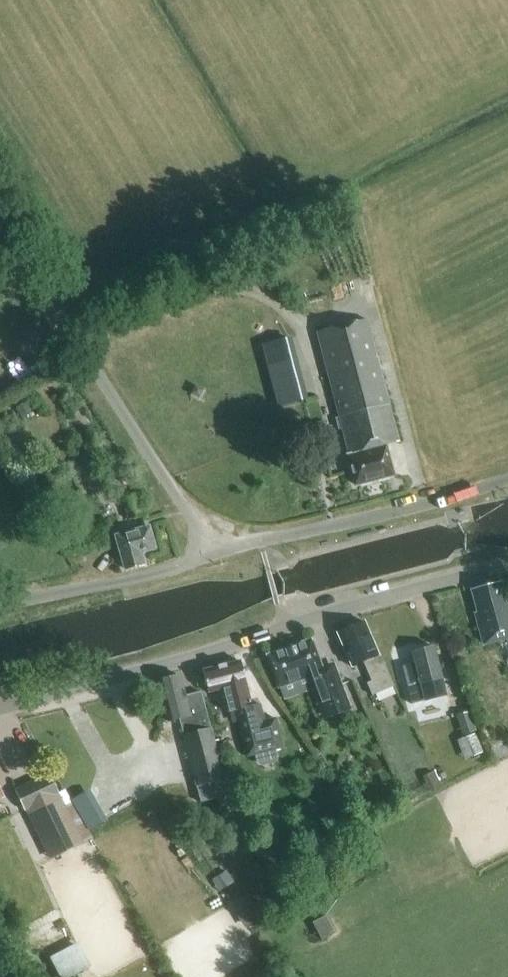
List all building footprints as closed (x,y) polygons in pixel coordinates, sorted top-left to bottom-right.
[(389,405),(367,319),(316,333),(346,453),(345,453),(355,485),(392,475),(385,445),(400,442),(390,405),(389,405)] [(277,408),(308,399),(291,337),(260,346),(277,408)] [(24,407),(17,411),(23,422),(31,417),(24,407)] [(60,512),(51,495),(42,500),(51,516),(60,512)] [(124,569),(143,563),(140,553),(155,549),(148,526),(114,536),(124,569)] [(499,583),(471,591),(477,612),(473,613),(482,646),(507,639),(507,604),(505,604),(499,583)] [(378,656),(363,622),(337,633),(351,667),(363,662),(371,682),(366,683),(371,695),(392,686),(380,655),(378,656)] [(311,639),(266,655),(277,688),(307,678),(309,685),(321,718),(348,709),(334,666),(322,671),(311,639)] [(414,663),(401,667),(411,704),(439,697),(445,696),(441,679),(433,646),(411,652),(414,663)] [(239,661),(202,670),(208,693),(221,690),(227,714),(235,712),(245,751),(247,758),(254,756),(256,764),(262,766),(275,763),(278,758),(276,750),(282,749),(280,742),(275,719),(263,721),(259,705),(250,707),(244,684),(245,684),(239,661)] [(179,676),(157,681),(167,722),(179,719),(183,734),(182,734),(195,787),(224,780),(205,712),(200,692),(184,696),(179,676)] [(425,706),(429,740),(450,738),(445,704),(425,706)] [(469,758),(482,752),(474,733),(461,739),(469,758)] [(48,774),(13,791),(24,813),(38,806),(61,852),(82,842),(59,795),(48,774)] [(260,918),(245,893),(228,903),(243,928),(260,918)] [(336,932),(327,914),(311,923),(321,941),(336,932)]
